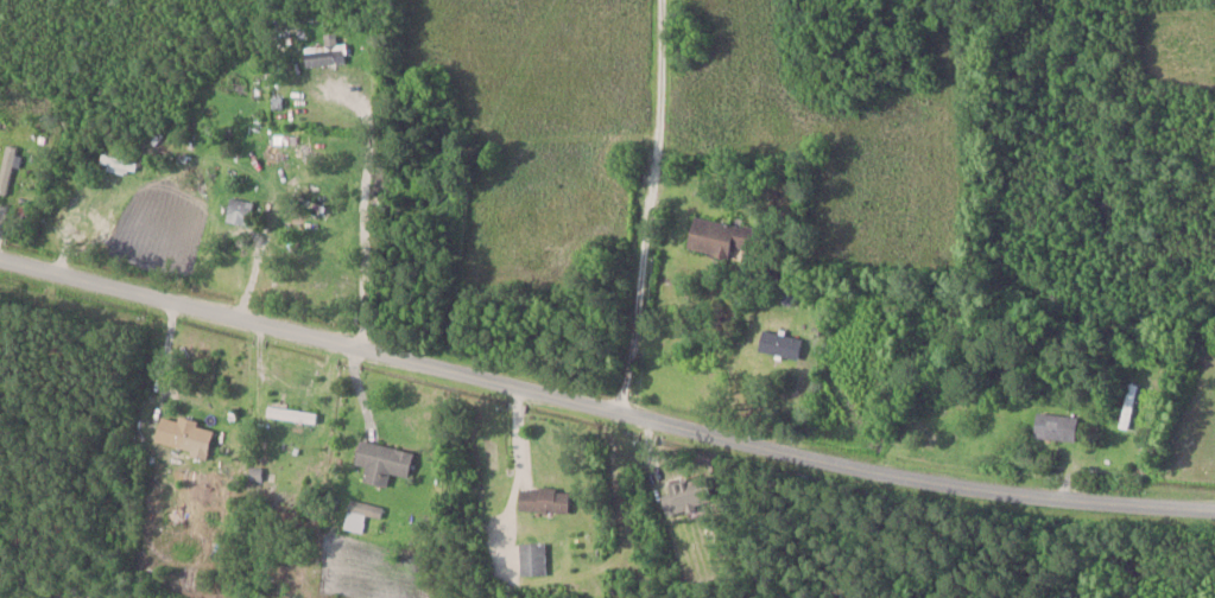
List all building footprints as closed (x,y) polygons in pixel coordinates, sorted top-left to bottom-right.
[(346,44),(304,44),(304,65),(336,65),(336,55),(346,55),(346,44)] [(1,194),(14,194),(14,145),(1,145),(1,194)] [(225,219),(247,226),(254,203),(232,196),(225,219)] [(687,248),(728,256),(731,244),(758,250),(762,229),(693,215),(687,248)] [(798,359),(802,338),(762,330),(758,351),(798,359)] [(315,414),(269,404),(267,414),(313,424),(315,414)] [(1076,442),(1078,416),(1035,412),(1033,437),(1076,442)] [(206,456),(213,428),(161,414),(153,443),(206,456)] [(386,487),(390,473),(408,477),(413,452),(359,440),(353,464),(365,467),(362,481),(386,487)] [(711,502),(704,476),(657,490),(665,515),(711,502)] [(569,489),(519,489),(519,512),(569,512),(569,489)] [(361,532),(366,514),(380,518),(383,508),(351,499),(344,528),(361,532)] [(520,543),(520,575),(546,575),(546,543),(520,543)]
